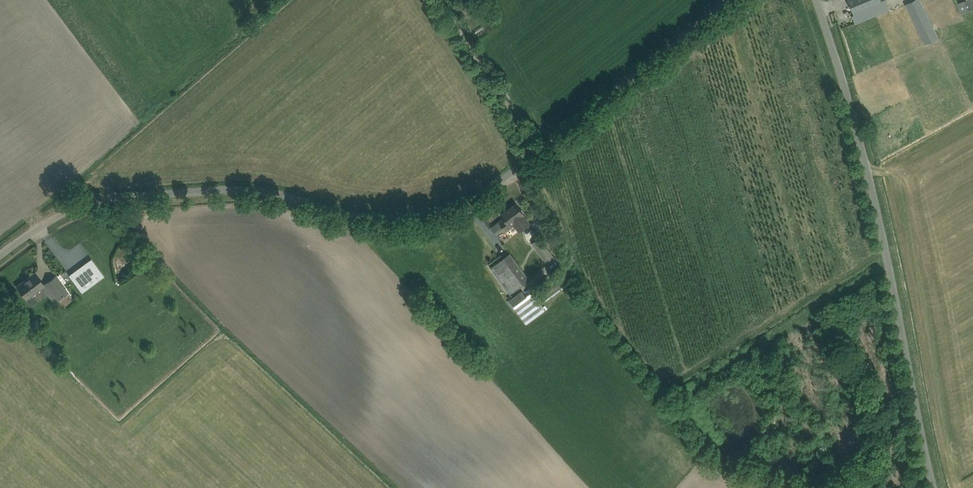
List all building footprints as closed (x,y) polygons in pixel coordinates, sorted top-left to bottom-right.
[(854,14),(852,15),(855,24),(865,20),(868,19),(890,9),(886,0),(848,0),(854,14)] [(905,4),(925,44),(939,37),(920,0),(913,0),(905,4)] [(894,8),(905,39),(916,35),(904,5),(894,8)] [(966,26),(972,24),(972,10),(963,13),(966,26)] [(961,38),(949,39),(950,49),(962,48),(961,38)] [(507,231),(515,224),(520,231),(530,223),(523,214),(524,213),(516,203),(502,214),(505,218),(500,222),(507,231)] [(68,251),(73,266),(80,264),(76,250),(85,247),(84,243),(95,239),(92,230),(77,235),(80,247),(68,251)] [(540,237),(532,243),(548,265),(556,259),(540,237)] [(491,267),(510,293),(529,279),(510,253),(491,267)] [(91,258),(69,275),(82,293),(104,276),(91,258)] [(44,285),(34,272),(17,286),(26,298),(44,285)] [(68,292),(56,276),(46,283),(58,299),(68,292)] [(526,296),(522,290),(509,299),(514,306),(526,296)] [(38,319),(30,320),(31,328),(39,327),(38,319)]
